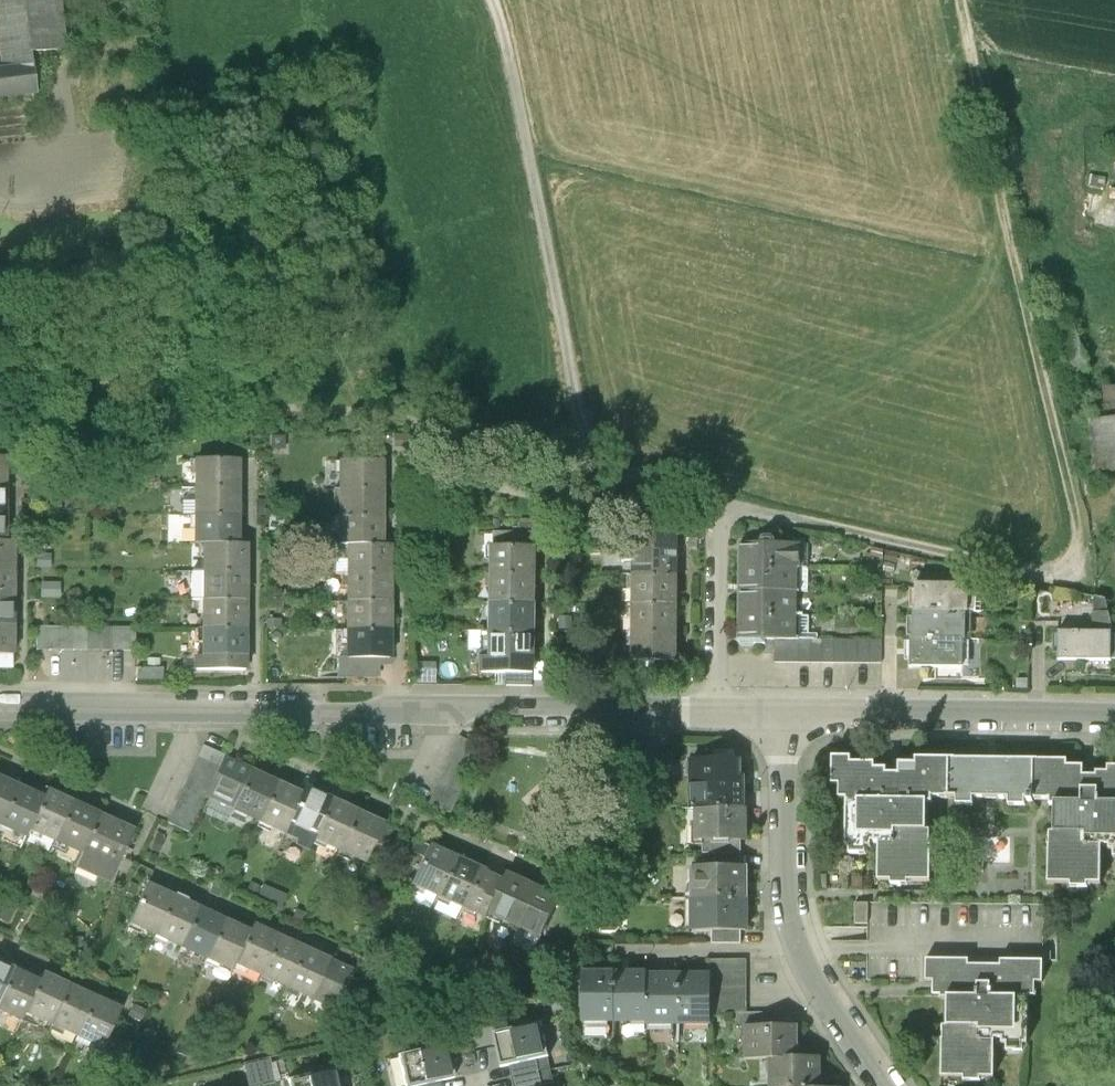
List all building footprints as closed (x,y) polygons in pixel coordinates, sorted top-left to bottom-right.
[(32,67),(30,54),(24,0),(0,0),(0,60),(1,70),(32,67)] [(58,0),(24,0),(30,54),(63,50),(58,0)] [(35,93),(32,67),(1,70),(0,70),(0,96),(35,93)] [(1088,175),(1087,185),(1114,189),(1114,179),(1088,175)] [(1082,211),(1079,232),(1114,237),(1114,215),(1082,211)] [(1090,421),(1095,471),(1114,469),(1114,420),(1090,421)] [(5,459),(14,461),(14,445),(0,444),(0,459),(5,459)] [(195,460),(195,487),(242,488),(242,460),(195,460)] [(336,461),(336,489),(383,489),(383,462),(336,461)] [(195,487),(194,515),(241,516),(242,488),(195,487)] [(336,489),(335,517),(382,517),(383,489),(336,489)] [(194,515),(194,543),(203,543),(241,544),(241,516),(194,515)] [(335,517),(335,544),(343,544),(382,545),(382,517),(335,517)] [(633,564),(632,575),(676,575),(676,535),(621,536),(620,565),(633,564)] [(13,572),(14,543),(4,543),(0,543),(0,571),(13,572)] [(203,543),(202,571),(249,572),(250,544),(241,544),(203,543)] [(343,544),(343,573),(390,573),(391,545),(382,545),(343,544)] [(489,545),(488,574),(533,574),(534,546),(489,545)] [(743,545),(742,568),(795,569),(795,545),(743,545)] [(794,592),(795,569),(742,568),(742,591),(794,592)] [(13,600),(13,572),(0,571),(0,600),(13,600)] [(202,571),(202,600),(249,600),(249,572),(202,571)] [(343,573),(343,601),(390,602),(390,573),(343,573)] [(488,574),(488,602),(532,603),(533,574),(488,574)] [(632,575),(632,604),(675,604),(676,575),(632,575)] [(60,584),(41,584),(41,599),(60,599),(60,584)] [(968,585),(916,585),(915,612),(965,612),(968,612),(968,585)] [(742,591),(741,615),(794,615),(794,592),(742,591)] [(1093,617),(1093,635),(1111,635),(1111,617),(1106,599),(1092,596),(1093,617)] [(12,628),(13,600),(0,600),(0,628),(12,628)] [(202,600),(202,628),(249,629),(249,600),(202,600)] [(343,601),(342,630),(390,630),(390,602),(343,601)] [(488,602),(487,630),(532,631),(532,603),(488,602)] [(632,604),(632,632),(675,633),(675,604),(632,604)] [(915,612),(913,612),(913,639),(963,640),(965,640),(965,612),(915,612)] [(794,639),(794,615),(741,615),(740,625),(738,628),(738,637),(741,641),(744,639),(750,639),(754,643),(765,644),(765,639),(775,639),(794,639)] [(12,628),(0,628),(0,656),(12,656),(12,628)] [(135,629),(36,628),(36,650),(134,651),(135,629)] [(202,628),(201,657),(248,657),(249,629),(202,628)] [(342,630),(342,658),(389,659),(390,630),(342,630)] [(487,630),(487,659),(531,660),(532,631),(487,630)] [(632,632),(631,662),(676,663),(675,633),(632,632)] [(1093,635),(1059,634),(1059,661),(1110,662),(1111,635),(1093,635)] [(794,639),(775,639),(774,662),(881,664),(881,640),(794,639)] [(913,639),(910,639),(910,667),(962,668),(963,640),(913,639)] [(11,669),(12,656),(0,656),(0,669),(11,669)] [(195,657),(195,669),(248,670),(248,657),(201,657),(195,657)] [(342,658),(337,658),(337,680),(374,680),(374,666),(389,666),(389,659),(342,658)] [(487,659),(482,659),(481,673),(504,674),(503,685),(531,686),(531,660),(487,659)] [(163,670),(134,669),(134,684),(163,684),(163,670)] [(223,757),(201,747),(166,824),(187,834),(204,797),(223,757)] [(851,756),(832,756),(832,782),(839,782),(839,796),(846,796),(846,800),(928,801),(931,801),(931,795),(949,795),(949,759),(917,758),(917,762),(899,762),(899,773),(887,773),(887,767),(874,767),(874,761),(851,761),(851,756)] [(275,782),(223,757),(204,797),(257,821),(275,782)] [(1025,798),(1032,798),(1032,759),(949,759),(949,795),(957,795),(957,803),(973,803),(973,796),(985,796),(1010,796),(1010,804),(1025,804),(1025,798)] [(1032,759),(1032,798),(1049,798),(1049,803),(1056,803),(1056,833),(1050,833),(1050,882),(1072,882),(1072,887),(1089,887),(1089,882),(1103,882),(1103,845),(1111,845),(1110,849),(1114,849),(1114,768),(1108,768),(1108,773),(1096,773),(1096,777),(1082,777),(1082,767),(1066,767),(1066,759),(1032,759)] [(740,761),(690,762),(690,809),(694,809),(744,809),(743,777),(740,777),(740,761)] [(0,781),(0,822),(16,789),(0,781)] [(302,794),(275,782),(257,821),(283,833),(286,828),(302,794)] [(331,800),(305,788),(302,794),(286,828),(312,840),(331,800)] [(16,789),(0,822),(0,831),(22,841),(26,832),(41,800),(16,789)] [(45,793),(41,800),(26,832),(52,843),(70,805),(45,793)] [(356,812),(331,800),(312,840),(338,852),(356,812)] [(928,831),(928,801),(846,800),(846,846),(850,846),(850,853),(865,853),(865,846),(871,846),(871,842),(879,842),(879,879),(891,879),(891,884),(907,884),(908,880),(931,880),(931,831),(928,831)] [(96,817),(70,805),(52,843),(78,856),(96,817)] [(746,809),(744,809),(694,809),(695,840),(702,840),(739,840),(747,840),(746,809)] [(382,824),(356,812),(338,852),(363,864),(373,844),(381,826),(382,824)] [(131,833),(96,817),(78,856),(71,870),(106,886),(131,833)] [(391,831),(381,826),(373,844),(383,848),(391,831)] [(740,854),(739,840),(702,840),(702,855),(740,854)] [(453,859),(428,847),(409,889),(434,901),(453,859)] [(479,871),(453,859),(434,901),(460,912),(479,871)] [(747,867),(691,867),(691,900),(747,900),(747,867)] [(504,883),(479,871),(460,912),(485,924),(488,917),(504,883)] [(534,887),(508,875),(504,883),(488,917),(514,929),(534,887)] [(173,897),(148,884),(127,925),(153,938),(173,897)] [(560,899),(534,887),(514,929),(541,942),(560,899)] [(198,909),(173,897),(153,938),(178,950),(198,909)] [(747,932),(747,900),(691,900),(691,932),(712,932),(739,932),(747,932)] [(853,923),(869,922),(868,901),(852,901),(853,923)] [(224,922),(198,909),(178,950),(203,963),(224,922)] [(248,934),(224,922),(203,963),(228,975),(233,966),(248,934)] [(278,937),(253,925),(248,934),(233,966),(257,978),(278,937)] [(739,946),(739,932),(712,932),(712,946),(739,946)] [(303,949),(278,937),(257,978),(283,990),(303,949)] [(328,962),(303,949),(283,990),(308,1003),(328,962)] [(712,961),(712,975),(712,1014),(735,1014),(745,1014),(745,961),(712,961)] [(1043,983),(1043,962),(923,961),(923,983),(932,983),(932,995),(941,995),(941,1000),(947,1000),(946,1027),(941,1027),(941,1077),(965,1077),(965,1081),(981,1081),(981,1078),(995,1078),(995,1029),(1016,1029),(1016,996),(1036,996),(1036,983),(1043,983)] [(354,975),(328,962),(308,1003),(334,1015),(354,975)] [(0,965),(0,997),(12,972),(12,971),(0,965)] [(12,972),(0,997),(0,1011),(20,1021),(24,1013),(37,983),(12,972)] [(584,1020),(615,1020),(615,973),(583,973),(584,1020)] [(646,973),(615,973),(615,1020),(646,1020),(646,975),(646,973)] [(67,988),(41,975),(37,983),(24,1013),(50,1025),(67,988)] [(646,1023),(679,1023),(679,975),(646,975),(646,1020),(646,1023)] [(712,975),(679,975),(679,1023),(712,1023),(712,1014),(712,975)] [(93,1000),(67,988),(50,1025),(76,1037),(93,1000)] [(119,1012),(93,1000),(76,1037),(73,1043),(85,1048),(88,1043),(101,1049),(119,1012)] [(745,1014),(735,1014),(735,1027),(745,1027),(766,1027),(766,1014),(745,1014)] [(498,1033),(505,1067),(554,1055),(547,1022),(498,1033)] [(799,1027),(766,1027),(745,1027),(745,1057),(771,1057),(799,1057),(799,1027)] [(404,1085),(423,1085),(453,1079),(445,1044),(397,1056),(404,1085)] [(799,1057),(771,1057),(771,1085),(821,1085),(821,1057),(799,1057)] [(288,1085),(338,1085),(334,1069),(286,1080),(288,1085)]
